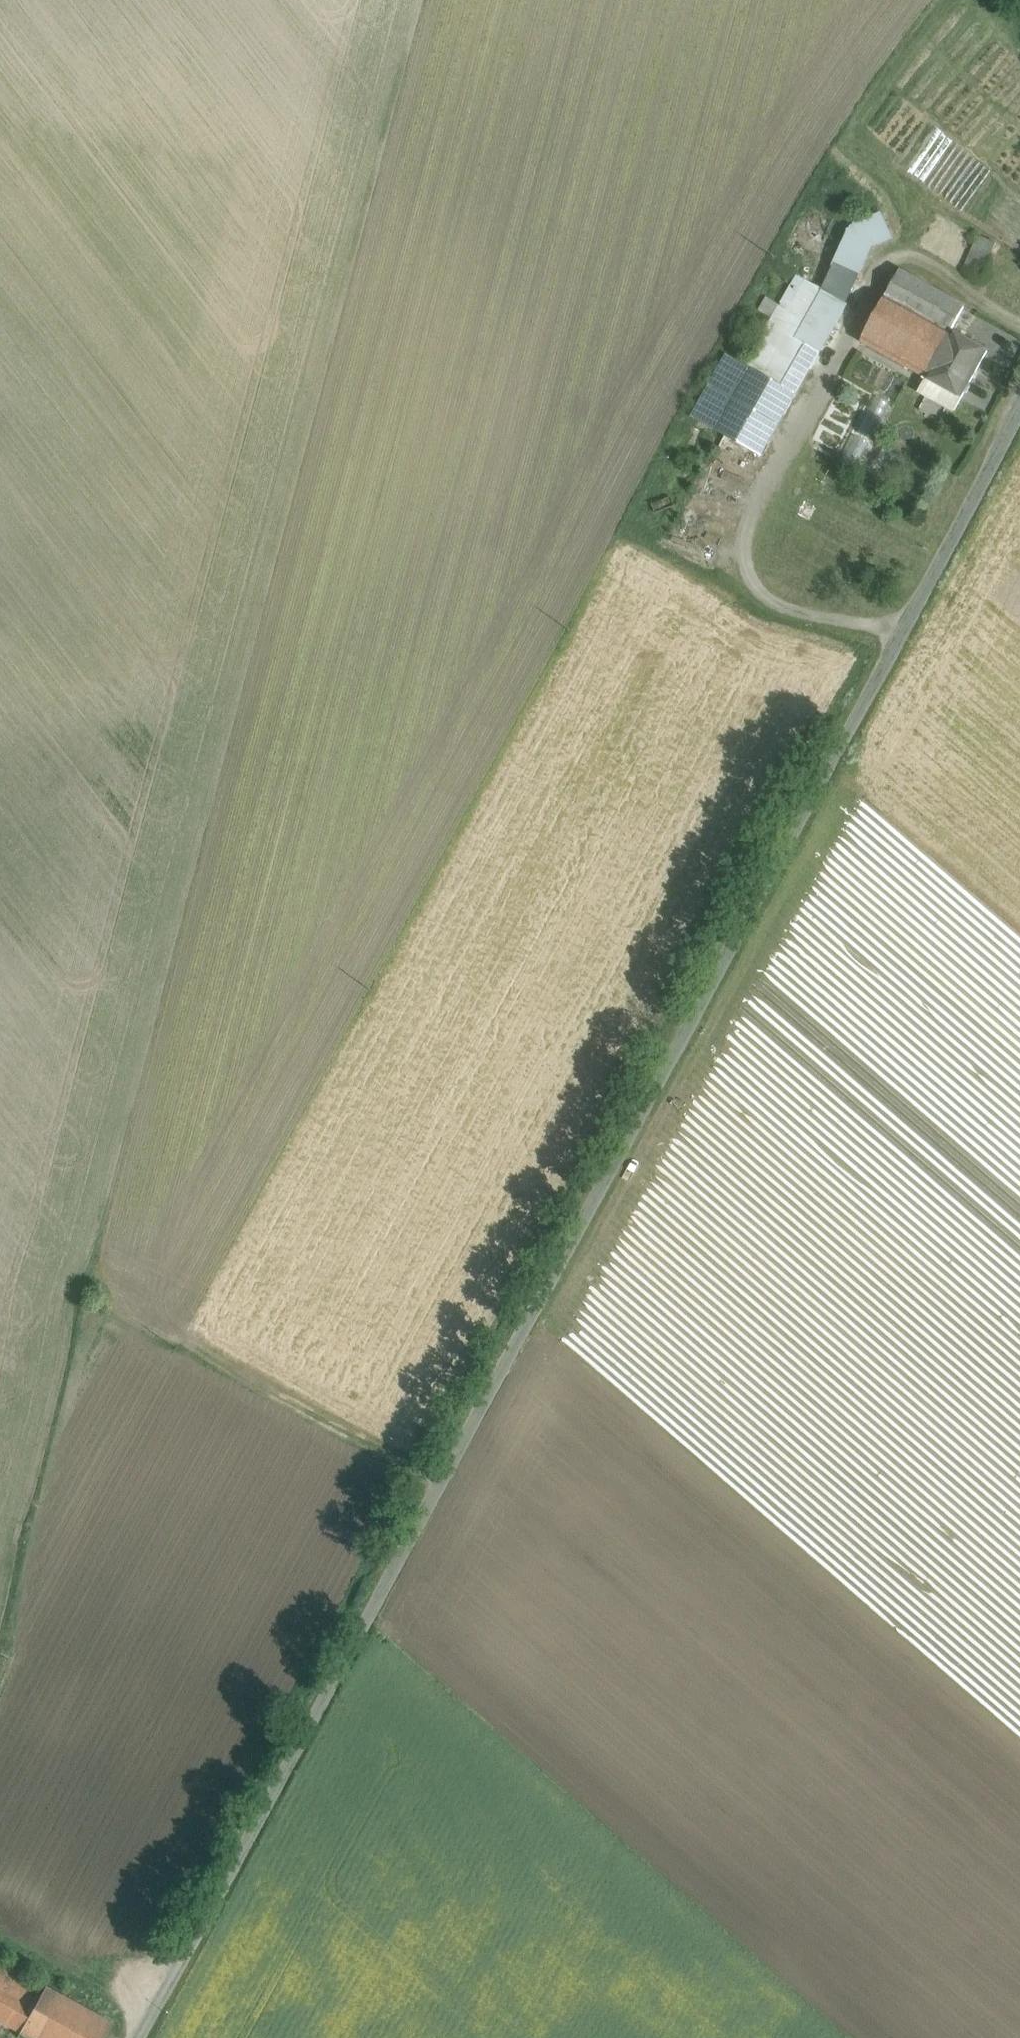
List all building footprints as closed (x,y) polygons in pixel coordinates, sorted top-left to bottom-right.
[(979,235),(963,270),(981,278),(996,243),(979,235)] [(964,307),(899,270),(860,341),(925,378),(951,331),(964,307)] [(797,276),(745,365),(728,355),(693,417),(759,454),(773,429),(775,430),(795,394),(793,393),(808,367),(810,368),(847,303),(797,276)] [(987,351),(951,331),(925,378),(961,399),(964,393),(967,392),(970,387),(969,384),(987,351)] [(0,1961),(0,2022),(20,2033),(46,1986),(0,1961)] [(46,1986),(20,2033),(30,2037),(105,2037),(113,2024),(46,1986)]
